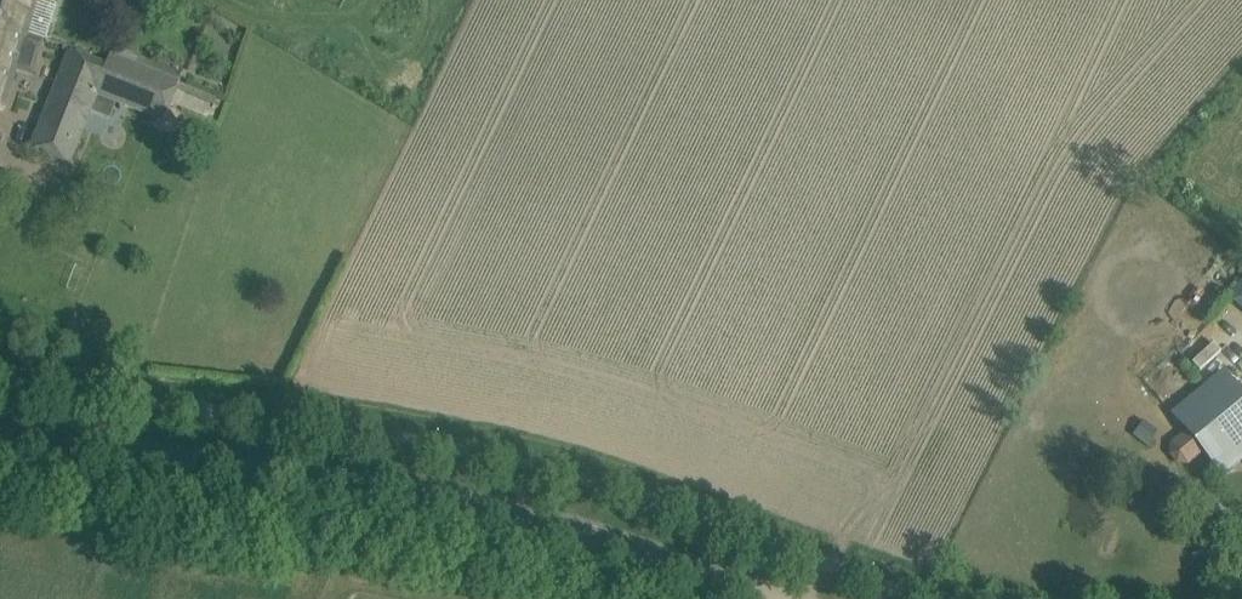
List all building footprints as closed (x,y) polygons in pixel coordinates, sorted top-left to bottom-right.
[(27,33),(36,0),(0,0),(0,26),(27,33)] [(0,26),(0,102),(6,103),(27,33),(0,26)] [(67,51),(28,148),(71,165),(98,96),(162,123),(179,81),(110,54),(106,64),(75,52),(74,53),(67,51)] [(1241,308),(1241,282),(1230,298),(1241,308)] [(1172,414),(1185,430),(1170,443),(1170,455),(1178,464),(1186,463),(1202,450),(1221,474),(1241,457),(1241,395),(1223,372),(1172,414)]
